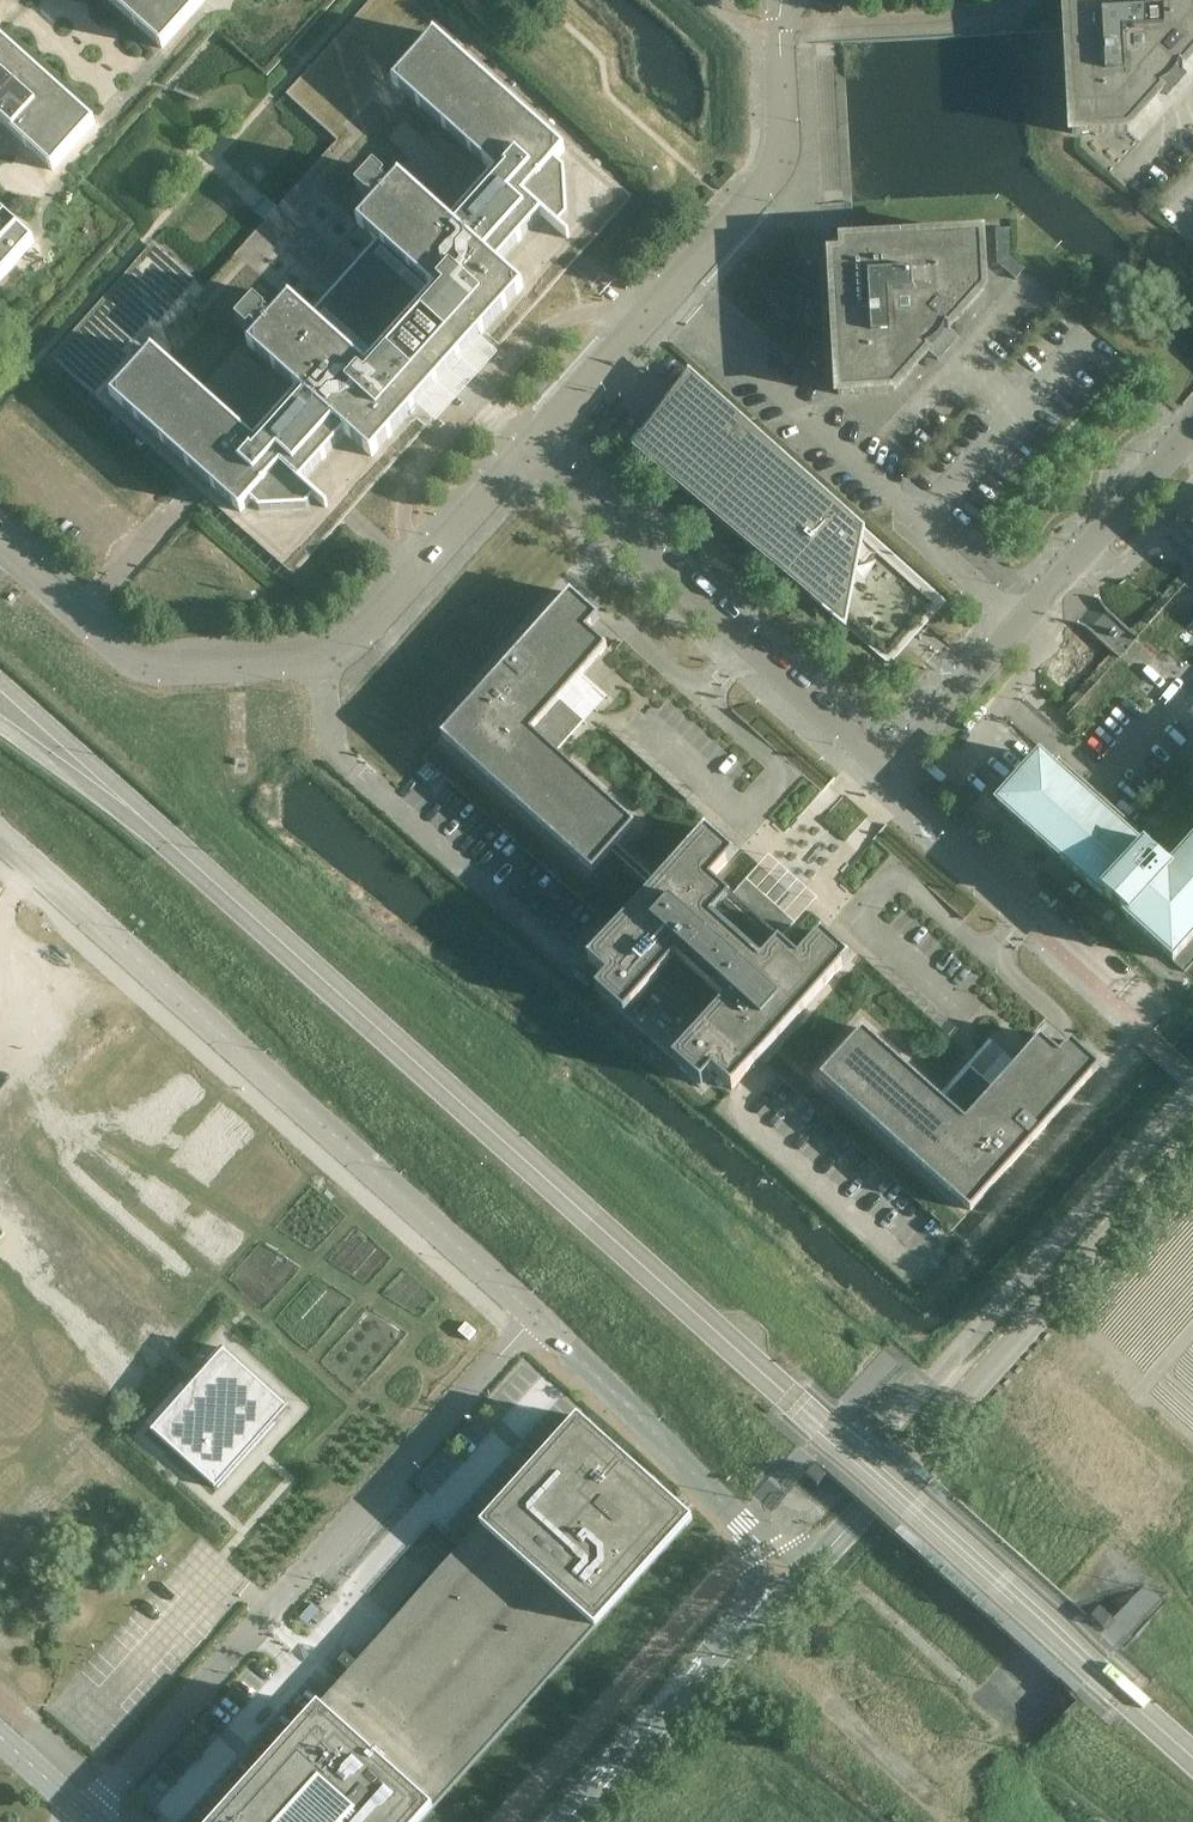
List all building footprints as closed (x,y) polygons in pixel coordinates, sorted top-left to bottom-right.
[(33,0),(0,0),(0,37),(96,123),(53,171),(0,123),(0,211),(35,242),(0,281),(0,313),(31,340),(134,224),(83,178),(149,105),(33,0)] [(149,105),(216,30),(267,76),(336,0),(203,0),(205,1),(162,49),(108,0),(33,0),(149,105)] [(50,357),(293,575),(632,196),(413,0),(370,0),(286,94),(337,140),(205,287),(153,241),(50,357)] [(162,49),(205,1),(203,0),(108,0),(162,49)] [(1078,134),(1128,131),(1146,110),(1144,108),(1160,90),(1162,92),(1164,91),(1161,88),(1168,84),(1174,79),(1178,73),(1180,67),(1183,69),(1184,68),(1182,66),(1192,53),(1192,0),(1065,0),(1073,134),(1078,134)] [(53,171),(96,123),(0,37),(0,123),(53,171)] [(35,242),(0,211),(0,281),(35,242)] [(982,235),(843,243),(844,252),(840,256),(831,257),(838,395),(894,392),(913,371),(910,369),(926,351),(929,353),(930,352),(927,349),(936,344),(942,337),(946,328),(949,331),(950,329),(948,327),(963,309),(966,312),(985,290),(982,235)] [(658,455),(692,404),(718,428),(724,421),(709,408),(715,401),(711,398),(713,395),(695,379),(641,439),(658,455)] [(718,428),(692,404),(658,455),(684,479),(686,477),(716,504),(717,503),(751,533),(753,532),(781,557),(782,555),(815,585),(853,532),(763,447),(764,446),(767,443),(717,399),(715,401),(709,408),(724,421),(718,428)] [(942,605),(764,446),(763,447),(853,532),(815,585),(782,555),(781,557),(753,532),(751,533),(717,503),(716,504),(686,477),(684,479),(890,663),(942,605)] [(706,829),(658,882),(616,844),(635,824),(556,753),(585,721),(561,699),(607,648),(588,631),(599,618),(571,593),(442,737),(592,871),(611,851),(653,888),(615,931),(588,961),(607,978),(596,991),(701,1085),(713,1073),(732,1090),(759,1060),(850,959),(821,933),(798,959),(711,880),(734,855),(706,829)] [(1105,601),(1087,617),(1108,641),(1126,625),(1105,601)] [(1170,869),(1145,847),(1143,849),(1132,839),(1137,832),(1059,761),(1057,763),(1053,768),(1040,756),(997,804),(1102,899),(1104,897),(1127,917),(1125,919),(1173,962),(1192,940),(1192,843),(1170,869)] [(1173,962),(1185,972),(1192,963),(1192,940),(1173,962)] [(863,1028),(820,1076),(970,1211),(1100,1067),(1071,1041),(1060,1054),(1040,1037),(994,1088),(970,1067),(941,1099),(863,1028)] [(0,1165),(0,1206),(68,1267),(57,1279),(156,1367),(178,1343),(73,1250),(83,1239),(0,1165)] [(470,1343),(478,1334),(467,1323),(458,1333),(470,1343)] [(288,1408),(224,1349),(152,1430),(217,1488),(288,1408)] [(214,1821),(422,1821),(693,1520),(577,1416),(214,1821)] [(814,1467),(813,1468),(808,1474),(806,1476),(818,1486),(826,1478),(814,1467)]
